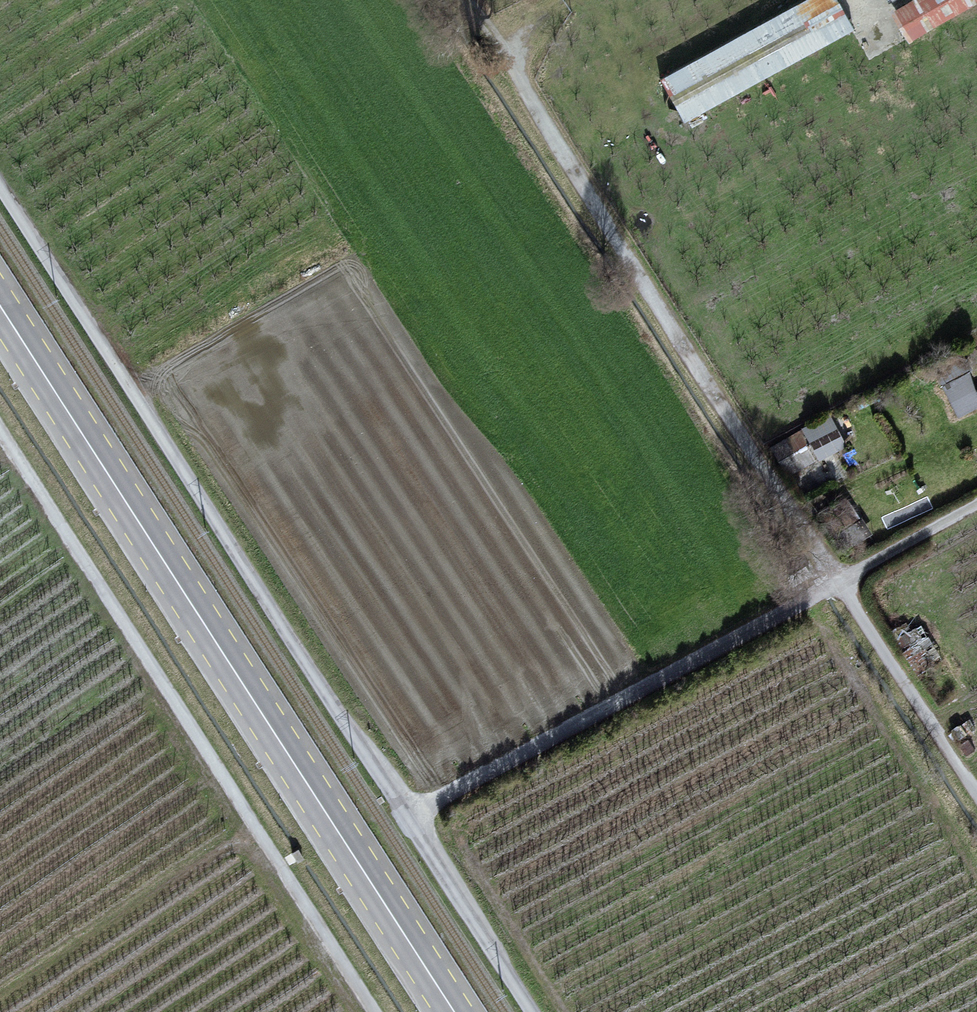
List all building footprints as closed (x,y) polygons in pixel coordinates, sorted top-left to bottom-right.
[(667,77),(689,117),(849,30),(833,0),(810,0),(667,77)] [(893,13),(910,44),(976,6),(976,0),(916,0),(893,13)] [(961,362),(938,373),(959,416),(976,407),(976,393),(961,362)] [(814,459),(801,435),(773,450),(786,474),(814,459)] [(867,535),(845,501),(823,515),(845,549),(867,535)] [(916,672),(939,659),(921,628),(910,634),(905,626),(893,633),(916,672)] [(974,729),(969,721),(952,732),(957,740),(974,729)] [(973,750),(968,742),(960,746),(966,755),(973,750)]
